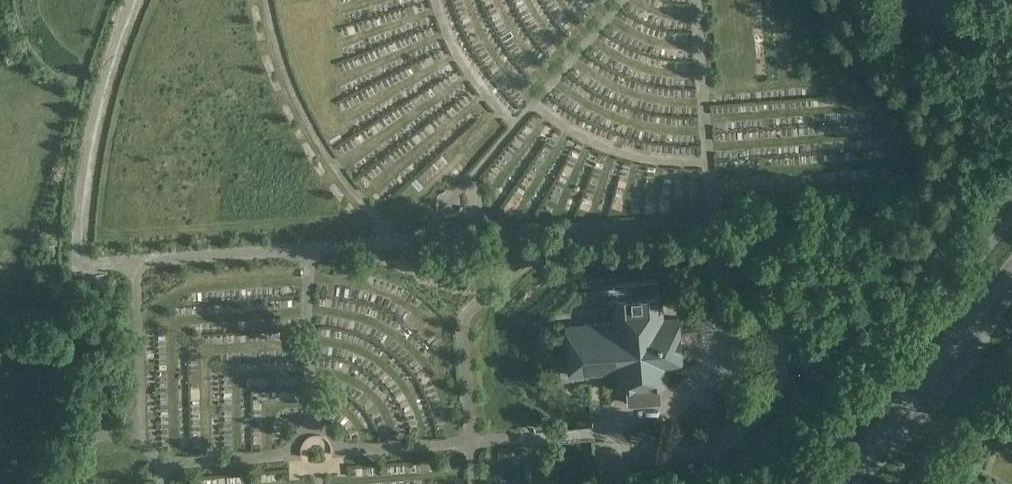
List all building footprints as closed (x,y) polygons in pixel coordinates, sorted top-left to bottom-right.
[(615,324),(566,327),(569,374),(618,371),(620,388),(631,387),(633,387),(634,405),(657,403),(655,385),(667,384),(666,367),(682,366),(679,318),(663,320),(661,303),(661,294),(659,294),(655,294),(654,280),(657,280),(657,279),(614,282),(614,283),(617,283),(618,297),(614,297),(613,297),(614,306),(615,324)]
